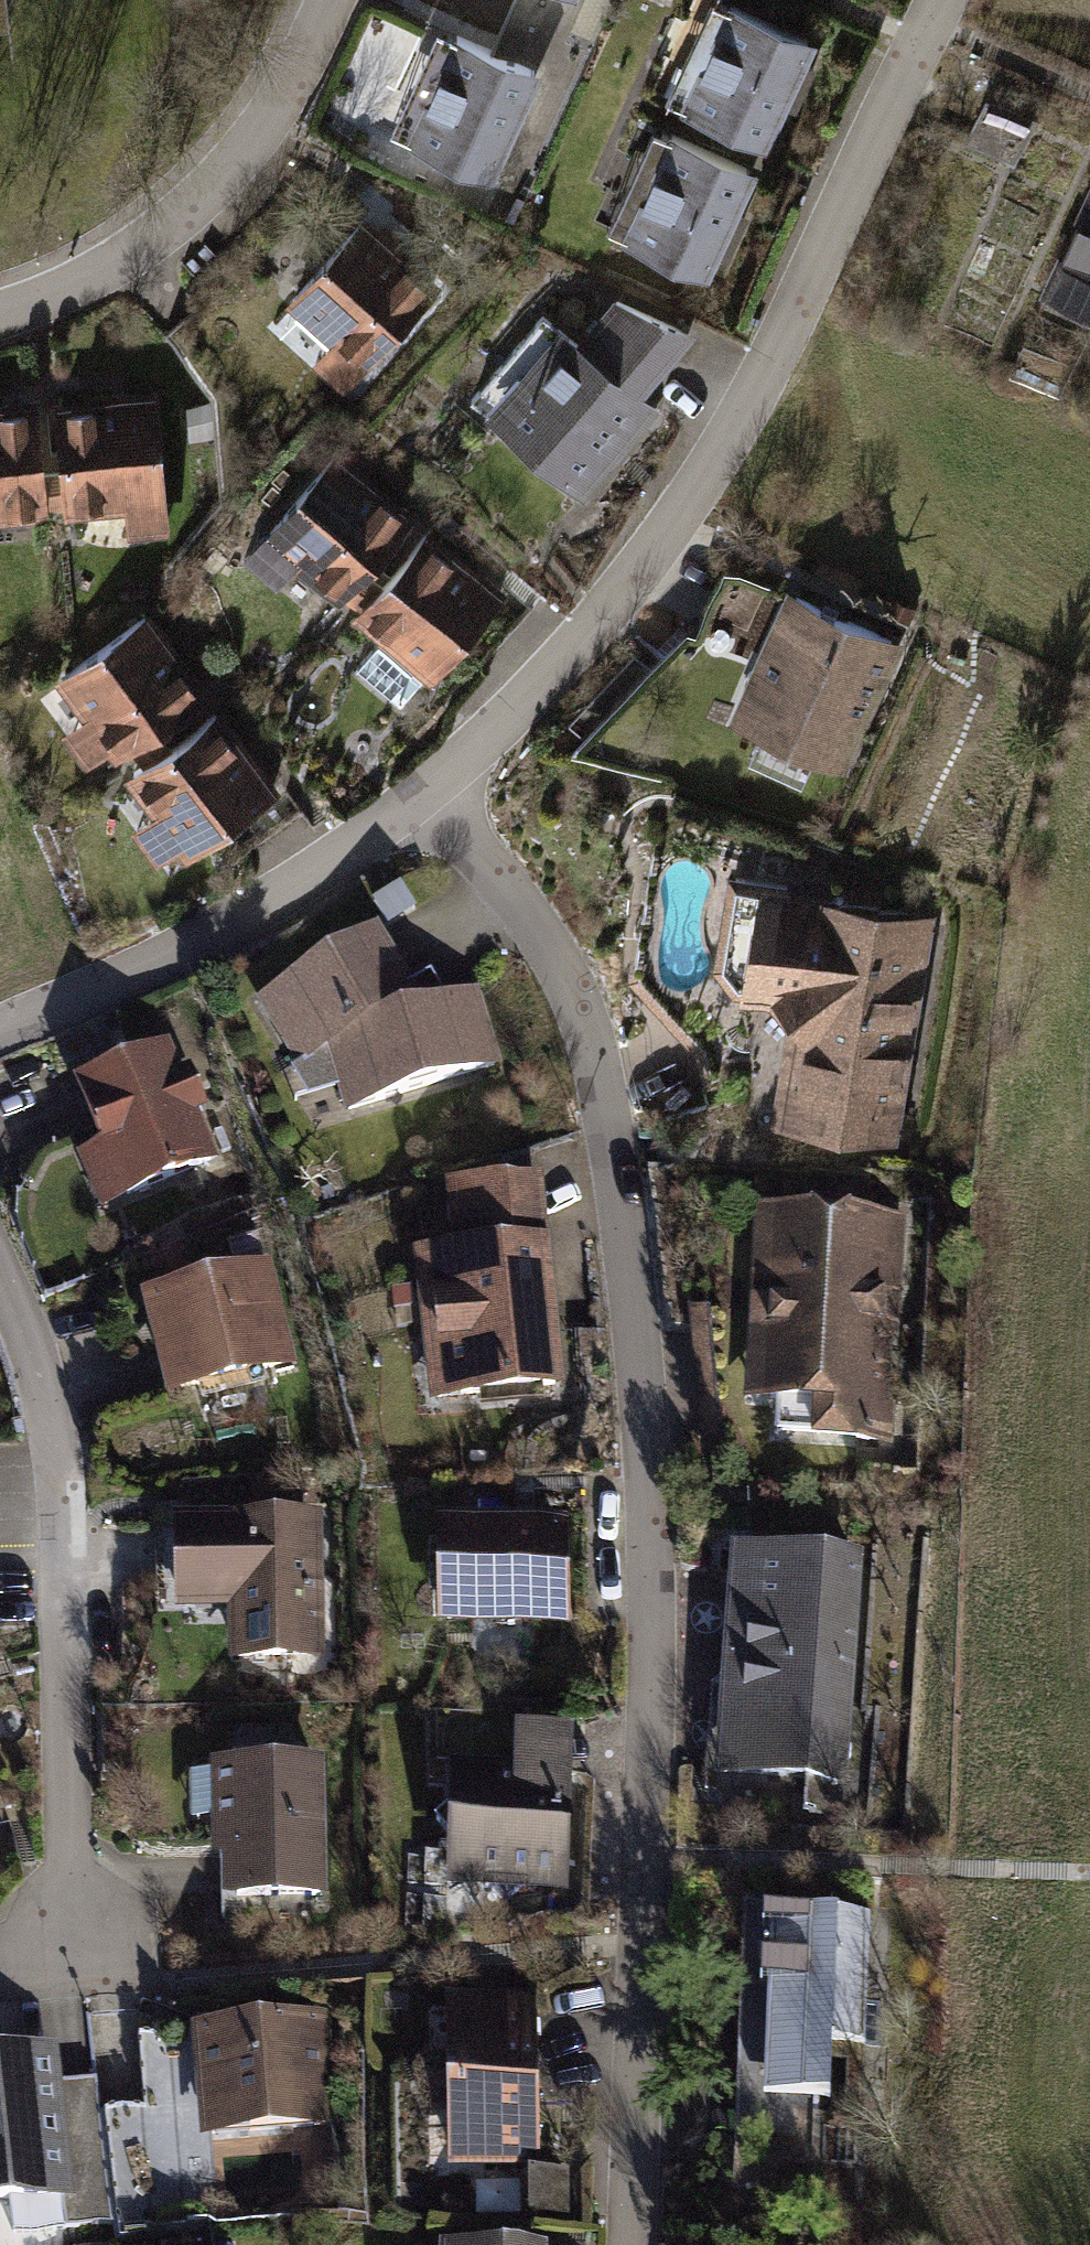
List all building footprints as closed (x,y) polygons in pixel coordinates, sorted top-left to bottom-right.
[(713,3),(672,89),(769,136),(811,49),(713,3)] [(539,72),(444,31),(401,132),(497,172),(539,72)] [(653,134),(611,221),(708,268),(750,181),(653,134)] [(1034,293),(1089,318),(1089,167),(1034,293)] [(443,279),(358,211),(282,305),(367,374),(443,279)] [(551,317),(476,400),(584,496),(659,413),(643,399),(680,358),(613,298),(576,339),(551,317)] [(163,382),(0,394),(0,536),(174,523),(163,382)] [(517,593),(342,451),(255,558),(431,699),(517,593)] [(788,591),(730,720),(846,772),(904,643),(788,591)] [(281,783),(153,605),(54,676),(182,854),(281,783)] [(797,891),(771,1126),(917,1142),(944,908),(797,891)] [(371,939),(262,1008),(302,1070),(345,1044),(358,1099),(491,1066),(476,990),(416,999),(371,939)] [(179,1036),(75,1080),(97,1131),(72,1142),(102,1213),(231,1159),(179,1036)] [(546,1177),(447,1185),(453,1260),(415,1263),(427,1404),(564,1393),(546,1177)] [(910,1210),(759,1197),(742,1410),(893,1422),(910,1210)] [(270,1269),(144,1296),(165,1392),(290,1365),(270,1269)] [(331,1517),(170,1516),(169,1612),(244,1612),(244,1656),(330,1657),(331,1517)] [(570,1521),(441,1523),(443,1628),(573,1625),(570,1521)] [(873,1547),(727,1538),(712,1780),(858,1790),(873,1547)] [(518,1763),(450,1760),(445,1879),(567,1885),(574,1730),(519,1728),(518,1763)] [(330,1758),(220,1761),(224,1896),(334,1892),(330,1758)] [(878,1915),(741,1911),(734,2130),(871,2134),(878,1915)] [(539,1997),(450,1997),(450,2161),(539,2161),(539,1997)] [(335,2010),(197,2020),(206,2136),(343,2125),(335,2010)] [(0,2057),(0,2197),(66,2191),(54,2053),(0,2057)] [(475,2228),(475,2244),(602,2244),(602,2227),(475,2228)]
